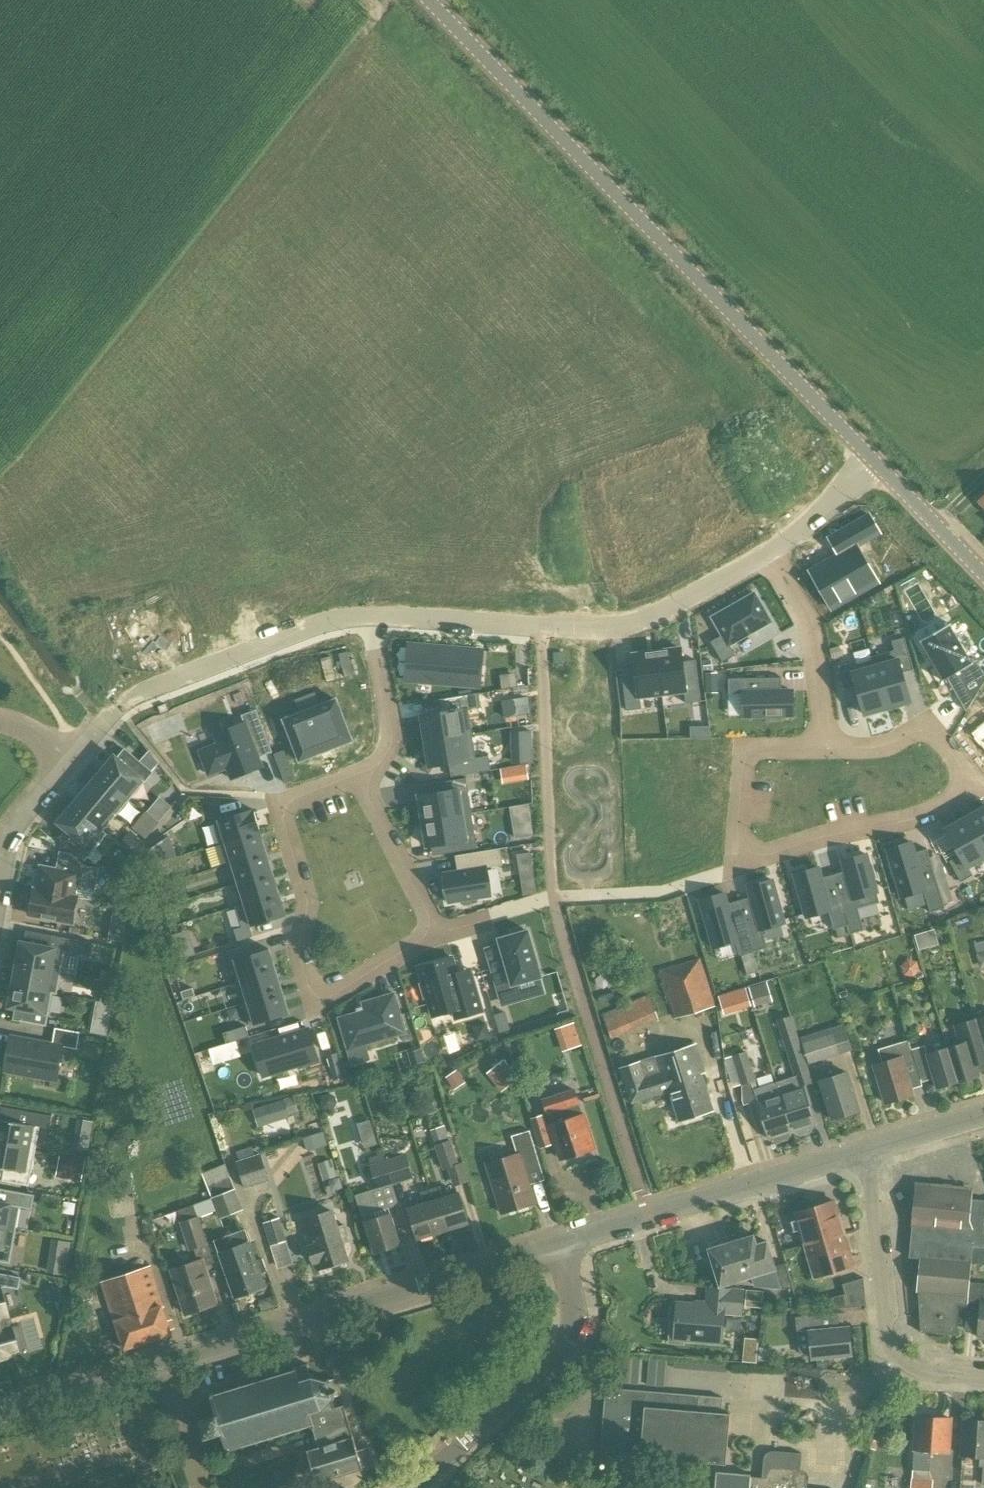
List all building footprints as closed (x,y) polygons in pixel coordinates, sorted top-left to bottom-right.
[(869,515),(843,530),(851,544),(877,528),(869,515)] [(857,544),(810,571),(831,608),(878,581),(857,544)] [(722,634),(710,640),(722,660),(736,652),(731,644),(772,621),(754,590),(711,614),(722,634)] [(121,659),(160,645),(152,623),(138,629),(133,616),(93,631),(99,645),(115,639),(121,659)] [(949,620),(918,635),(920,641),(922,641),(930,656),(935,665),(943,679),(942,679),(943,680),(947,678),(952,675),(959,689),(981,677),(980,675),(983,673),(976,659),(971,662),(949,625),(951,624),(949,620)] [(896,655),(874,661),(887,707),(910,701),(902,671),(913,668),(905,639),(893,642),(896,655)] [(419,645),(416,680),(448,683),(472,685),(472,684),(473,665),(481,665),(482,653),(483,650),(436,647),(419,645)] [(355,647),(326,651),(330,675),(359,671),(355,647)] [(680,647),(657,650),(662,692),(684,690),(686,702),(701,700),(696,658),(682,660),(680,647)] [(635,666),(621,668),(627,709),(642,707),(640,695),(662,692),(657,650),(633,653),(635,666)] [(851,661),(838,665),(844,688),(856,684),(864,714),(887,707),(874,661),(853,667),(851,661)] [(516,676),(500,678),(502,689),(518,686),(516,676)] [(729,678),(729,693),(743,693),(743,715),(767,715),(767,718),(782,718),(782,715),(792,715),(792,691),(782,691),(772,691),(772,677),(729,678)] [(441,712),(421,715),(425,741),(472,733),(468,709),(481,707),(478,692),(439,699),(441,712)] [(314,693),(305,697),(326,751),(352,741),(336,699),(319,706),(314,693)] [(301,713),(284,720),(300,761),(326,751),(305,697),(296,701),(301,713)] [(218,744),(199,751),(209,775),(227,768),(231,779),(252,771),(248,762),(272,752),(256,710),(241,716),(244,723),(214,735),(218,744)] [(155,736),(169,731),(164,718),(150,723),(155,736)] [(968,735),(983,757),(983,724),(968,735)] [(693,725),(693,737),(709,737),(709,725),(693,725)] [(472,733),(425,741),(429,766),(449,763),(451,776),(491,770),(488,755),(476,757),(472,733)] [(114,755),(100,772),(131,798),(145,781),(155,770),(126,746),(117,757),(114,755)] [(296,780),(285,751),(274,755),(285,784),(296,780)] [(513,763),(531,762),(534,762),(534,752),(531,752),(512,752),(513,763)] [(641,760),(628,760),(629,768),(641,768),(641,760)] [(526,766),(513,768),(515,779),(528,777),(526,766)] [(100,772),(86,788),(117,814),(131,798),(100,772)] [(423,795),(419,796),(423,821),(472,813),(466,778),(445,781),(446,791),(423,795)] [(630,789),(641,789),(641,779),(629,779),(630,789)] [(86,788),(72,805),(107,834),(107,833),(104,830),(117,814),(86,788)] [(642,799),(641,789),(630,789),(630,799),(642,799)] [(138,822),(152,833),(176,803),(162,792),(138,822)] [(515,802),(517,834),(537,833),(535,800),(515,802)] [(965,815),(983,849),(983,804),(965,815)] [(65,828),(57,837),(84,861),(92,851),(107,834),(72,805),(67,811),(65,809),(57,818),(59,820),(58,822),(65,828)] [(253,809),(214,821),(215,824),(221,843),(260,831),(253,809)] [(472,813),(423,821),(427,845),(430,845),(454,841),(456,851),(478,848),(472,813)] [(944,826),(960,855),(949,861),(961,881),(973,875),(968,866),(983,857),(983,849),(965,815),(944,826)] [(631,832),(643,831),(643,821),(631,822),(631,832)] [(260,831),(221,843),(228,865),(232,863),(232,862),(267,851),(260,831)] [(643,831),(631,832),(631,842),(643,841),(643,831)] [(163,837),(142,851),(143,866),(169,857),(163,837)] [(911,841),(888,848),(902,895),(924,889),(930,911),(945,907),(944,903),(941,892),(930,856),(928,849),(915,853),(911,841)] [(458,870),(444,873),(448,902),(491,896),(486,867),(503,865),(500,848),(455,855),(458,870)] [(267,851),(232,862),(232,863),(238,883),(273,872),(267,851)] [(847,878),(835,882),(846,923),(848,931),(863,927),(857,906),(878,900),(865,851),(841,857),(847,878)] [(33,889),(33,890),(77,898),(77,897),(73,896),(75,886),(94,889),(98,866),(85,864),(74,855),(60,852),(56,869),(40,866),(36,889),(33,889)] [(530,852),(518,854),(520,868),(523,885),(524,895),(536,893),(530,852)] [(158,871),(156,863),(144,867),(147,875),(158,871)] [(816,864),(793,871),(806,918),(828,912),(833,927),(846,923),(835,882),(822,885),(816,864)] [(273,872),(238,883),(244,903),(245,903),(279,893),(273,872)] [(754,902),(741,906),(753,950),(767,946),(766,943),(762,928),(784,922),(772,878),(749,885),(752,895),(754,902)] [(175,895),(170,881),(156,885),(161,900),(175,895)] [(941,892),(944,903),(953,900),(950,889),(941,892)] [(29,894),(26,908),(30,908),(29,914),(73,922),(77,898),(33,890),(32,894),(29,894)] [(724,892),(700,898),(714,945),(735,939),(738,951),(739,952),(739,954),(753,950),(741,906),(729,909),(727,902),(724,892)] [(242,926),(234,929),(238,941),(253,936),(250,926),(286,914),(279,893),(245,903),(244,903),(235,905),(242,926)] [(163,906),(165,914),(177,910),(175,903),(163,906)] [(506,962),(490,966),(500,1001),(517,996),(514,984),(541,976),(528,930),(524,931),(523,927),(511,931),(512,935),(499,938),(500,942),(506,962)] [(923,946),(940,942),(937,927),(920,931),(923,946)] [(21,941),(17,963),(61,971),(65,950),(69,951),(69,952),(91,956),(93,942),(52,935),(50,947),(21,941)] [(250,943),(227,950),(237,983),(276,970),(269,949),(253,954),(250,943)] [(192,944),(177,949),(179,958),(195,953),(192,944)] [(452,957),(419,967),(423,983),(420,984),(424,998),(427,997),(433,1016),(454,1010),(456,1018),(482,1010),(471,974),(470,969),(469,969),(457,973),(452,957)] [(701,957),(660,969),(674,1017),(715,1005),(701,957)] [(17,963),(13,984),(57,993),(61,971),(17,963)] [(276,970),(237,983),(243,1003),(282,991),(276,970)] [(771,977),(752,983),(759,1003),(778,997),(771,977)] [(8,992),(6,1003),(9,1004),(9,1007),(14,1008),(21,1009),(19,1021),(41,1025),(46,1026),(52,993),(57,994),(57,993),(13,984),(11,993),(8,992)] [(745,985),(718,993),(724,1012),(751,1004),(745,985)] [(183,999),(195,995),(192,987),(181,991),(183,999)] [(282,991),(243,1003),(250,1025),(289,1013),(282,991)] [(648,994),(591,1018),(597,1032),(607,1028),(611,1038),(659,1018),(648,994)] [(406,1032),(400,1014),(388,1018),(381,997),(362,1002),(365,1010),(339,1018),(347,1044),(363,1039),(365,1044),(406,1032)] [(791,1014),(776,1019),(792,1068),(807,1063),(792,1017),(791,1014)] [(976,1018),(983,1045),(983,1015),(976,1018)] [(948,1047),(958,1081),(979,1074),(978,1072),(983,1070),(983,1045),(976,1018),(953,1025),(959,1044),(948,1047)] [(578,1019),(558,1025),(566,1048),(585,1042),(578,1019)] [(844,1023),(800,1037),(809,1063),(852,1049),(844,1023)] [(223,1033),(227,1043),(249,1036),(246,1026),(223,1033)] [(10,1034),(3,1072),(57,1082),(64,1046),(77,1048),(80,1032),(55,1027),(53,1042),(10,1034)] [(282,1036),(254,1045),(263,1075),(318,1059),(309,1028),(301,1031),(282,1036)] [(883,1062),(874,1064),(886,1103),(914,1094),(905,1065),(916,1061),(912,1049),(909,1040),(879,1049),(883,1062)] [(640,1061),(619,1068),(630,1103),(669,1091),(679,1121),(714,1110),(702,1073),(705,1072),(697,1044),(656,1056),(661,1072),(645,1077),(640,1061)] [(924,1045),(912,1049),(916,1061),(922,1081),(934,1077),(937,1087),(958,1081),(948,1047),(927,1054),(924,1045)] [(747,1050),(732,1055),(741,1084),(756,1080),(747,1050)] [(210,1051),(197,1054),(203,1074),(215,1071),(210,1051)] [(491,1070),(506,1088),(516,1080),(501,1061),(491,1070)] [(451,1073),(458,1085),(469,1078),(462,1067),(451,1073)] [(847,1071),(819,1081),(832,1120),(860,1111),(847,1071)] [(794,1076),(776,1082),(792,1131),(794,1130),(796,1133),(800,1136),(810,1133),(813,1128),(812,1125),(815,1124),(803,1086),(799,1074),(794,1076)] [(776,1082),(754,1088),(758,1100),(757,1101),(769,1138),(773,1137),(773,1140),(777,1141),(787,1139),(789,1135),(788,1132),(792,1131),(776,1082)] [(574,1088),(542,1099),(550,1124),(549,1124),(561,1160),(595,1149),(584,1113),(583,1113),(574,1088)] [(324,1094),(321,1100),(322,1106),(328,1109),(334,1107),(337,1102),(335,1096),(330,1093),(324,1094)] [(274,1116),(288,1112),(284,1100),(270,1104),(274,1116)] [(35,1150),(39,1128),(49,1129),(52,1114),(20,1109),(18,1122),(0,1119),(0,1143),(35,1150)] [(543,1113),(531,1116),(534,1127),(540,1146),(552,1143),(547,1124),(543,1113)] [(370,1119),(357,1123),(360,1130),(372,1126),(370,1119)] [(444,1125),(431,1130),(435,1144),(434,1144),(443,1169),(448,1168),(453,1185),(468,1181),(463,1162),(459,1163),(451,1139),(449,1140),(444,1125)] [(517,1153),(486,1163),(502,1214),(535,1203),(530,1184),(524,1167),(540,1162),(530,1130),(512,1136),(517,1153)] [(327,1131),(308,1135),(311,1146),(330,1141),(327,1131)] [(4,1168),(2,1181),(29,1186),(35,1150),(0,1143),(0,1167),(4,1168)] [(239,1160),(237,1160),(241,1175),(244,1188),(269,1181),(262,1153),(255,1155),(239,1160)] [(371,1164),(369,1165),(376,1188),(377,1189),(392,1184),(385,1160),(383,1154),(382,1155),(369,1159),(371,1164)] [(402,1154),(385,1160),(392,1184),(410,1178),(402,1154)] [(332,1159),(318,1163),(323,1181),(337,1177),(332,1159)] [(226,1164),(202,1173),(220,1218),(243,1209),(226,1164)] [(440,1185),(430,1188),(443,1233),(469,1225),(459,1194),(444,1198),(440,1185)] [(910,1257),(920,1258),(917,1293),(918,1293),(920,1331),(957,1335),(959,1305),(967,1306),(970,1282),(973,1246),(983,1247),(983,1200),(972,1199),(972,1190),(929,1186),(916,1185),(910,1257)] [(16,1228),(20,1207),(31,1209),(34,1194),(0,1188),(0,1225),(16,1228)] [(424,1204),(408,1209),(418,1241),(443,1233),(430,1188),(420,1191),(424,1204)] [(370,1190),(355,1194),(362,1216),(363,1215),(365,1221),(375,1253),(401,1245),(391,1213),(377,1218),(374,1207),(375,1206),(370,1190)] [(835,1200),(795,1212),(801,1230),(798,1233),(801,1241),(804,1241),(814,1276),(826,1273),(849,1266),(854,1264),(835,1200)] [(193,1205),(178,1210),(181,1221),(180,1221),(189,1250),(194,1248),(206,1244),(194,1206),(193,1205)] [(333,1211),(305,1220),(310,1237),(327,1231),(332,1248),(331,1248),(332,1251),(336,1250),(337,1252),(345,1250),(343,1243),(351,1241),(353,1236),(350,1227),(346,1224),(338,1227),(333,1211)] [(279,1217),(263,1222),(271,1245),(286,1240),(279,1217)] [(10,1263),(16,1228),(0,1225),(0,1261),(10,1263)] [(244,1229),(214,1240),(219,1253),(227,1275),(264,1262),(244,1229)] [(312,1245),(308,1246),(314,1264),(316,1263),(318,1270),(348,1260),(345,1250),(337,1252),(336,1250),(332,1251),(331,1248),(332,1248),(327,1231),(310,1237),(312,1245)] [(754,1234),(709,1248),(720,1286),(752,1277),(755,1285),(794,1288),(786,1263),(774,1266),(767,1241),(757,1244),(754,1234)] [(56,1235),(50,1268),(70,1271),(76,1239),(56,1235)] [(198,1261),(171,1269),(185,1314),(217,1304),(205,1266),(203,1259),(198,1261)] [(264,1262),(227,1275),(235,1297),(237,1296),(239,1298),(246,1296),(247,1293),(266,1286),(261,1273),(267,1271),(264,1262)] [(149,1267),(102,1282),(124,1350),(171,1334),(149,1267)] [(862,1278),(842,1284),(844,1294),(848,1307),(865,1305),(862,1278)] [(967,1306),(980,1307),(978,1331),(977,1337),(983,1338),(983,1283),(970,1282),(967,1306)] [(669,1320),(668,1344),(684,1345),(684,1340),(722,1343),(724,1315),(742,1316),(744,1289),(707,1286),(706,1287),(705,1303),(680,1301),(677,1301),(675,1321),(669,1320)] [(746,1289),(744,1305),(761,1307),(763,1290),(746,1289)] [(8,1355),(8,1353),(16,1351),(0,1297),(0,1358),(8,1355)] [(820,1314),(795,1316),(797,1332),(809,1331),(811,1351),(812,1359),(818,1358),(828,1357),(852,1355),(849,1326),(839,1327),(822,1328),(820,1314)] [(759,1358),(762,1335),(748,1334),(746,1356),(759,1358)] [(355,1343),(324,1352),(328,1364),(329,1369),(346,1364),(360,1360),(355,1343)] [(623,1355),(621,1383),(638,1384),(640,1357),(623,1355)] [(649,1357),(647,1385),(664,1386),(666,1359),(649,1357)] [(674,1359),(674,1368),(727,1372),(728,1364),(674,1359)] [(215,1413),(200,1417),(206,1436),(222,1432),(227,1450),(311,1424),(319,1448),(307,1452),(315,1481),(375,1463),(369,1445),(356,1449),(353,1438),(352,1438),(342,1405),(334,1408),(331,1398),(333,1397),(332,1396),(342,1393),(337,1378),(328,1381),(327,1379),(312,1376),(299,1380),(295,1369),(210,1395),(215,1413)] [(606,1387),(601,1451),(641,1454),(641,1457),(726,1464),(730,1413),(721,1412),(722,1397),(699,1395),(606,1387)] [(911,1487),(933,1487),(933,1481),(930,1470),(931,1451),(949,1452),(951,1418),(916,1416),(914,1449),(911,1487)] [(961,1456),(981,1457),(980,1465),(983,1466),(983,1420),(964,1418),(961,1456)] [(797,1485),(800,1485),(800,1477),(801,1469),(802,1454),(773,1451),(772,1451),(771,1451),(770,1452),(769,1452),(768,1453),(767,1453),(767,1454),(766,1454),(765,1455),(765,1456),(764,1457),(764,1458),(763,1459),(763,1460),(762,1478),(751,1477),(751,1474),(716,1471),(715,1487),(797,1487),(797,1485)]
